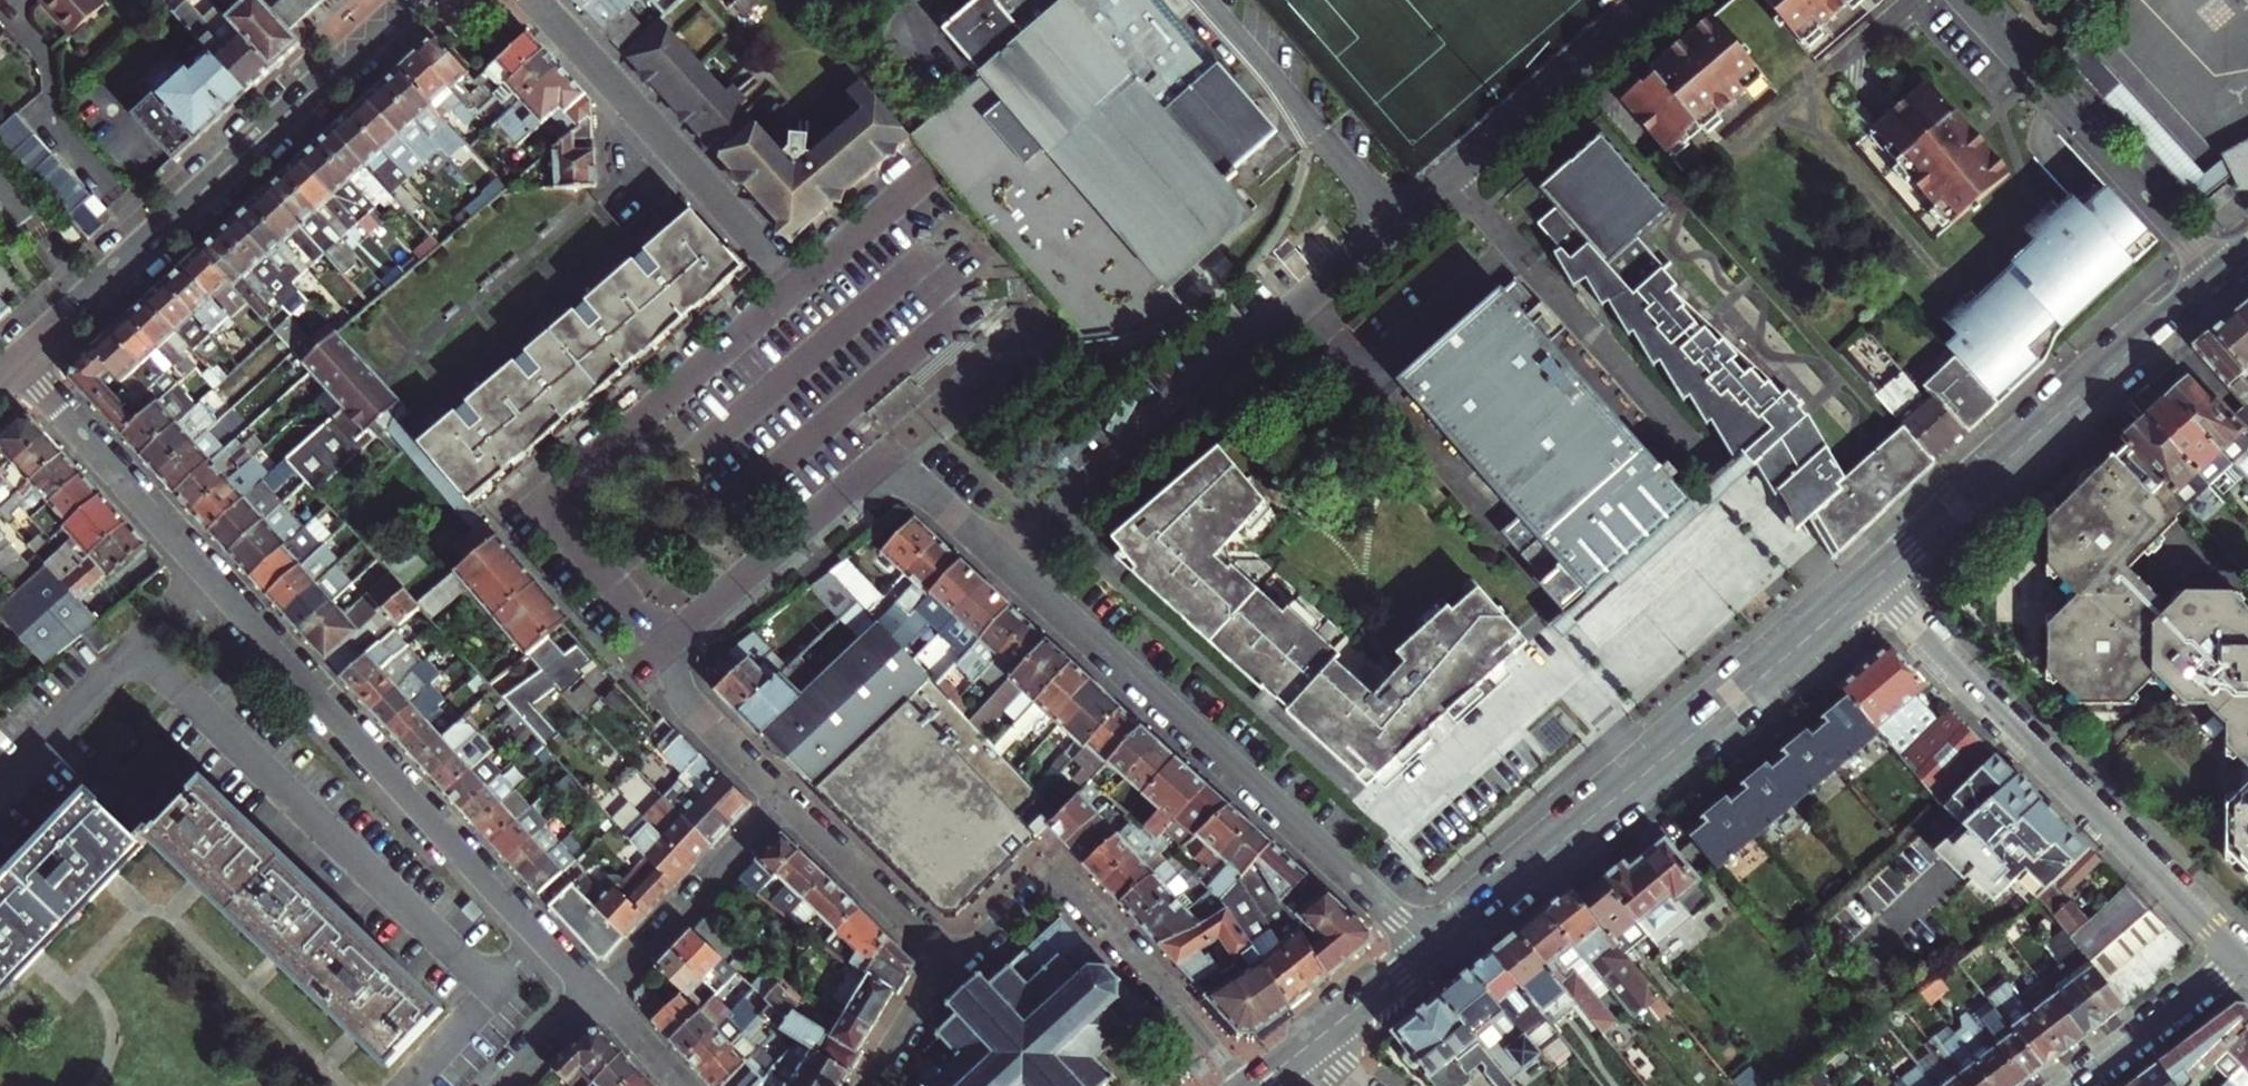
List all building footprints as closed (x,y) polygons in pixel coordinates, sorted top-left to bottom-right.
[(57,18),(62,14),(77,31),(106,5),(101,0),(42,0),(41,1),(57,18)] [(231,20),(233,22),(257,0),(213,0),(231,20)] [(233,22),(277,70),(304,45),(292,32),(328,0),(257,0),(233,22)] [(594,21),(617,0),(575,0),(594,21)] [(654,25),(663,17),(666,14),(652,0),(630,0),(654,25)] [(735,3),(744,14),(760,0),(740,0),(735,3)] [(944,31),(983,75),(1166,288),(1255,212),(1229,183),(1238,174),(1234,170),(1271,138),(1245,108),(1252,101),(1248,96),(1240,103),(1236,98),(1245,90),(1167,0),(980,0),(944,31)] [(1801,44),(1820,27),(1826,33),(1861,3),(1859,0),(1763,0),(1801,44)] [(175,16),(212,57),(248,97),(277,70),(233,22),(231,20),(217,32),(189,2),(175,16)] [(613,41),(637,18),(626,7),(602,30),(613,41)] [(62,14),(57,18),(73,35),(77,31),(62,14)] [(648,30),(624,53),(631,61),(670,25),(663,17),(654,25),(648,30)] [(648,30),(637,18),(613,41),(624,53),(648,30)] [(631,61),(645,76),(755,197),(762,191),(773,203),(772,204),(771,216),(788,234),(800,235),(912,141),(877,100),(864,111),(814,153),(809,153),(811,133),(793,132),(792,148),(786,152),(741,103),(728,88),(670,25),(631,61)] [(1640,86),(1620,103),(1668,159),(1688,142),(1685,139),(1698,128),(1693,123),(1700,117),(1709,127),(1745,95),(1740,89),(1756,75),(1713,25),(1652,76),(1655,79),(1644,90),(1640,86)] [(475,81),(483,90),(484,91),(490,98),(544,49),(529,33),(475,81)] [(435,36),(418,52),(473,113),(490,98),(484,91),(475,98),(459,81),(468,73),(435,36)] [(2079,41),(2062,56),(2149,152),(2198,206),(2235,174),(2223,161),(2205,178),(2079,41)] [(544,49),(490,98),(473,113),(489,130),(498,122),(560,66),(544,49)] [(418,52),(398,69),(444,119),(452,111),(479,140),(489,130),(473,113),(418,52)] [(137,117),(178,161),(213,129),(248,97),(212,57),(205,64),(200,59),(194,65),(186,63),(181,67),(181,73),(171,73),(163,81),(161,95),(137,117)] [(560,66),(498,122),(521,147),(553,117),(570,136),(593,117),(592,100),(560,66)] [(382,84),(416,121),(447,155),(464,140),(444,119),(398,69),(382,84)] [(850,91),(864,111),(877,100),(862,81),(850,91)] [(728,88),(741,103),(749,96),(735,82),(728,88)] [(382,84),(366,99),(424,162),(435,153),(410,126),(416,121),(382,84)] [(1911,160),(1905,164),(1958,227),(1962,224),(2016,179),(1988,145),(1982,150),(1973,139),(1979,134),(1963,114),(1956,119),(1932,85),(1879,130),(1896,151),(1900,148),(1911,160)] [(424,162),(366,99),(349,114),(383,150),(390,144),(414,171),(423,180),(432,172),(424,162)] [(18,113),(0,130),(0,140),(14,156),(38,135),(18,113)] [(383,150),(349,114),(333,129),(391,192),(401,183),(402,182),(377,156),(383,150)] [(593,117),(570,136),(556,148),(558,187),(597,184),(595,151),(584,151),(583,146),(573,146),(573,139),(594,137),(593,117)] [(333,129),(316,144),(364,196),(370,191),(385,207),(387,205),(395,197),(391,192),(333,129)] [(1644,174),(1605,134),(1535,191),(1554,213),(1538,225),(1559,251),(1554,255),(1579,292),(1587,285),(1604,312),(1611,308),(1613,315),(1658,275),(1664,270),(1637,242),(1672,211),(1644,174)] [(14,156),(32,175),(55,154),(38,135),(14,156)] [(316,144),(299,159),(357,222),(370,236),(381,226),(358,202),(364,196),(316,144)] [(390,144),(383,150),(407,177),(414,171),(390,144)] [(377,156),(402,182),(407,177),(383,150),(377,156)] [(55,154),(32,175),(50,196),(74,176),(55,154)] [(357,222),(299,159),(283,174),(317,211),(323,205),(347,231),(357,222)] [(283,174),(267,189),(325,253),(341,270),(351,261),(324,232),(331,226),(317,211),(283,174)] [(74,176),(50,196),(70,218),(85,204),(93,197),(74,176)] [(484,196),(491,203),(508,189),(502,181),(484,196)] [(401,183),(391,192),(395,197),(402,204),(412,195),(401,183)] [(2226,188),(2207,205),(2215,214),(2234,197),(2226,188)] [(267,189),(250,204),(284,241),(290,235),(314,262),(325,253),(267,189)] [(762,191),(755,197),(771,216),(772,204),(773,203),(762,191)] [(2122,206),(2102,194),(2093,201),(2151,263),(2161,254),(2145,232),(2138,231),(2122,206)] [(402,204),(395,197),(387,205),(393,212),(402,204)] [(94,198),(86,205),(98,218),(105,211),(94,198)] [(2151,263),(2093,201),(2069,220),(2065,224),(2066,226),(2069,229),(2122,287),(2151,263)] [(105,229),(98,218),(86,205),(85,204),(70,218),(91,241),(105,229)] [(250,204),(234,219),(291,282),(301,273),(277,247),(284,241),(250,204)] [(695,213),(657,244),(636,265),(635,263),(604,289),(586,303),(588,305),(418,444),(464,497),(478,485),(483,491),(507,472),(501,465),(512,457),(517,463),(552,434),(556,439),(571,427),(562,416),(573,407),(577,412),(610,385),(616,389),(629,378),(621,368),(633,358),(637,363),(664,340),(671,334),(676,339),(690,327),(681,316),(692,306),(696,312),(746,270),(695,213)] [(234,219),(217,234),(255,276),(277,300),(293,285),(291,282),(234,219)] [(2030,239),(2040,251),(2046,245),(2060,232),(2066,226),(2065,224),(2058,229),(2051,221),(2050,220),(2030,239)] [(61,230),(74,246),(84,239),(71,222),(61,230)] [(2102,304),(2122,287),(2069,229),(2066,226),(2060,232),(2046,245),(2102,304)] [(255,276),(217,234),(201,249),(231,282),(240,292),(264,318),(274,309),(249,282),(255,276)] [(2102,304),(2046,245),(2040,251),(2041,252),(2032,259),(2087,316),(2102,304)] [(182,265),(229,317),(239,307),(233,300),(223,289),(231,282),(201,249),(182,265)] [(423,260),(414,251),(397,265),(398,266),(406,275),(423,260)] [(2087,316),(2032,259),(2029,261),(2032,265),(2014,280),(2066,334),(2087,316)] [(182,265),(164,282),(210,334),(222,323),(227,328),(234,322),(229,317),(182,265)] [(406,275),(398,266),(381,280),(388,289),(406,275)] [(301,273),(291,282),(293,285),(299,291),(308,283),(301,273)] [(1789,391),(1658,275),(1613,315),(1629,340),(1633,336),(1652,368),(1657,366),(1677,399),(1682,397),(1698,424),(1706,420),(1729,457),(1734,451),(1752,477),(1765,470),(1782,499),(1787,494),(1808,525),(1820,513),(1845,491),(1843,486),(1838,471),(1826,446),(1816,431),(1797,418),(1808,406),(1794,389),(1789,391)] [(277,300),(255,276),(249,282),(274,309),(264,318),(267,322),(275,330),(289,319),(297,327),(299,325),(285,309),(277,300)] [(2034,376),(2066,334),(2014,280),(2008,285),(1997,294),(1994,292),(1971,311),(1977,317),(2034,376)] [(146,299),(176,332),(192,350),(210,334),(164,282),(146,299)] [(240,292),(231,282),(223,289),(233,300),(240,292)] [(293,285),(277,300),(285,309),(301,294),(299,291),(293,285)] [(1504,293),(1466,327),(1399,386),(1519,521),(1502,537),(1554,595),(1572,580),(1589,600),(1593,597),(1588,591),(1650,536),(1686,505),(1691,510),(1694,507),(1674,485),(1679,480),(1669,469),(1664,474),(1504,293)] [(14,312),(0,296),(0,325),(14,312)] [(128,315),(158,348),(185,377),(196,367),(170,337),(176,332),(146,299),(128,315)] [(344,308),(327,322),(336,333),(354,318),(344,308)] [(2034,376),(1977,317),(1971,311),(1969,313),(1964,308),(1951,318),(1978,349),(1998,363),(2020,387),(2034,376)] [(128,315),(109,332),(156,383),(167,373),(151,355),(158,348),(128,315)] [(2241,316),(2217,336),(2247,372),(2247,325),(2241,316)] [(1978,349),(1951,318),(1946,323),(1960,340),(1950,348),(1957,355),(1958,357),(1960,356),(2003,402),(2020,387),(1998,363),(1978,349)] [(275,330),(275,331),(293,351),(303,361),(319,347),(299,325),(297,327),(289,319),(275,330)] [(257,348),(275,331),(275,330),(267,322),(249,339),(257,348)] [(156,383),(109,332),(92,348),(119,378),(122,381),(131,373),(142,384),(148,390),(156,383)] [(249,339),(242,332),(224,348),(239,365),(257,348),(249,339)] [(287,458),(307,481),(315,490),(386,429),(397,420),(407,411),(336,333),(319,347),(303,361),(310,370),(328,389),(344,406),(287,458)] [(2217,336),(2197,352),(2247,413),(2247,372),(2217,336)] [(72,380),(93,403),(109,388),(114,384),(119,378),(92,348),(72,365),(72,380)] [(1955,357),(1995,405),(1997,407),(2003,402),(1960,356),(1958,357),(1957,355),(1955,357)] [(1955,357),(1922,387),(1929,395),(1932,393),(1939,399),(1968,430),(1995,405),(1955,357)] [(310,370),(304,376),(321,395),(328,389),(310,370)] [(1929,395),(1922,387),(1907,371),(1879,395),(1908,426),(1941,462),(1971,434),(1968,430),(1939,399),(1932,393),(1929,395)] [(131,373),(122,381),(124,383),(132,393),(142,384),(131,373)] [(214,387),(221,381),(216,375),(209,381),(214,387)] [(160,387),(166,394),(177,384),(170,377),(160,387)] [(160,387),(142,403),(148,410),(166,394),(160,387)] [(2175,400),(2233,465),(2247,481),(2247,455),(2247,453),(2247,452),(2247,421),(2239,428),(2209,392),(2201,399),(2191,387),(2175,400)] [(119,399),(109,388),(93,403),(121,435),(148,410),(142,403),(136,397),(132,400),(125,393),(119,399)] [(140,455),(185,414),(201,400),(189,388),(173,401),(166,394),(148,410),(121,435),(140,455)] [(2233,465),(2175,400),(2166,391),(2141,412),(2150,421),(2209,485),(2233,465)] [(1971,434),(1997,407),(1995,405),(1968,430),(1971,434)] [(192,422),(185,414),(140,455),(158,474),(218,419),(208,408),(192,422)] [(239,419),(229,409),(218,419),(228,429),(239,419)] [(0,432),(0,473),(2,475),(6,471),(0,464),(8,458),(14,464),(47,435),(32,417),(16,417),(0,432)] [(175,493),(221,451),(213,442),(228,429),(218,419),(158,474),(175,493)] [(397,420),(386,429),(458,512),(469,503),(464,497),(418,444),(397,420)] [(2209,485),(2150,421),(2125,442),(2128,446),(2184,506),(2209,485)] [(1845,551),(1941,462),(1908,426),(1843,486),(1845,491),(1820,513),(1845,551)] [(175,493),(192,511),(262,448),(267,444),(256,433),(231,455),(224,448),(221,451),(175,493)] [(13,487),(17,492),(63,452),(47,435),(14,464),(6,471),(2,475),(8,482),(13,487)] [(281,452),(271,440),(267,444),(262,448),(273,459),(281,452)] [(2184,506),(2128,446),(2113,459),(2065,504),(2061,501),(2053,508),(2056,511),(2051,518),(2046,518),(2046,529),(2050,529),(2050,547),(2045,547),(2045,557),(2050,558),(2057,565),(2054,568),(2062,576),(2065,573),(2079,588),(2064,602),(2059,598),(2050,607),(2055,612),(2050,617),(2045,617),(2045,627),(2050,628),(2050,650),(2045,649),(2045,656),(2051,662),(2051,670),(2047,674),(2059,686),(2064,684),(2070,689),(2070,697),(2080,698),(2085,693),(2100,694),(2103,699),(2109,699),(2109,695),(2117,687),(2121,691),(2130,683),(2134,687),(2156,690),(2162,686),(2186,709),(2193,709),(2202,719),(2201,723),(2208,730),(2213,730),(2219,736),(2218,744),(2230,754),(2225,759),(2226,780),(2229,784),(2220,793),(2223,795),(2216,801),(2211,801),(2211,812),(2216,812),(2215,832),(2211,832),(2211,842),(2216,842),(2223,850),(2219,853),(2234,867),(2236,865),(2246,866),(2246,870),(2247,870),(2247,628),(2242,622),(2246,618),(2232,603),(2228,608),(2220,600),(2220,594),(2210,594),(2210,597),(2190,597),(2190,593),(2179,593),(2179,598),(2171,605),(2168,602),(2163,608),(2122,564),(2184,506)] [(208,529),(244,496),(232,483),(236,480),(248,482),(273,459),(262,448),(192,511),(208,529)] [(1287,712),(1360,777),(1368,769),(1374,777),(1381,771),(1370,757),(1374,753),(1362,737),(1397,709),(1419,737),(1426,731),(1447,712),(1503,664),(1528,641),(1480,587),(1453,610),(1449,605),(1397,652),(1406,663),(1373,693),(1334,659),(1339,652),(1288,606),(1284,610),(1234,565),(1230,568),(1217,557),(1265,504),(1218,448),(1111,540),(1135,571),(1132,575),(1261,689),(1278,700),(1289,710),(1287,712)] [(17,492),(0,507),(0,510),(11,523),(17,517),(12,512),(20,505),(44,531),(52,539),(55,537),(64,528),(101,495),(63,452),(17,492)] [(229,552),(265,519),(254,507),(262,503),(293,476),(302,485),(307,481),(287,458),(244,496),(208,529),(229,552)] [(1752,478),(1742,464),(1737,469),(1748,481),(1752,478)] [(1694,507),(1691,510),(1655,542),(1666,555),(1738,491),(1748,481),(1737,469),(1727,478),(1694,507)] [(8,482),(2,475),(0,473),(0,507),(17,492),(13,487),(9,490),(4,485),(8,482)] [(464,497),(469,503),(483,491),(478,485),(464,497)] [(329,505),(317,493),(292,515),(274,529),(265,519),(229,552),(250,576),(284,546),(321,512),(329,505)] [(64,548),(48,563),(64,580),(127,523),(101,495),(64,528),(74,538),(64,548)] [(469,503),(458,512),(464,519),(475,510),(473,507),(469,503)] [(341,519),(329,505),(321,512),(333,526),(341,519)] [(1478,519),(1494,537),(1505,527),(1489,509),(1478,519)] [(484,520),(475,510),(464,519),(474,529),(484,520)] [(906,573),(938,538),(915,517),(883,551),(906,573)] [(338,531),(346,524),(341,519),(333,526),(338,531)] [(420,606),(433,619),(465,592),(464,584),(526,655),(569,618),(484,520),(474,529),(454,547),(467,562),(419,604),(420,606)] [(0,606),(0,613),(45,662),(83,631),(98,618),(81,599),(146,545),(127,523),(64,580),(48,563),(18,589),(0,606)] [(362,542),(346,524),(338,531),(336,533),(352,551),(362,542)] [(268,595),(301,565),(333,536),(325,526),(292,555),(284,546),(250,576),(268,595)] [(55,537),(64,548),(74,538),(64,528),(55,537)] [(18,589),(48,563),(38,552),(28,561),(0,530),(0,569),(18,589)] [(44,531),(30,544),(38,552),(52,539),(44,531)] [(919,606),(962,560),(938,538),(906,573),(917,583),(906,594),(919,606)] [(380,539),(368,549),(369,551),(378,560),(381,565),(394,554),(380,539)] [(368,549),(362,542),(352,551),(346,556),(354,564),(369,551),(368,549)] [(1666,555),(1655,542),(1593,597),(1589,600),(1594,605),(1612,590),(1619,597),(1666,555)] [(394,554),(381,565),(389,573),(403,588),(427,567),(416,555),(405,544),(394,554)] [(306,571),(301,565),(268,595),(284,613),(346,556),(337,545),(306,571)] [(354,564),(346,556),(284,613),(300,631),(333,600),(327,594),(356,567),(354,564)] [(861,577),(845,560),(829,573),(847,592),(861,577)] [(958,613),(986,583),(962,560),(919,606),(918,608),(937,625),(909,656),(914,661),(927,646),(958,613)] [(389,573),(379,583),(345,613),(333,600),(300,631),(326,659),(384,607),(404,589),(403,588),(389,573)] [(840,618),(857,602),(847,592),(829,573),(810,588),(840,618)] [(879,597),(861,577),(847,592),(857,602),(866,612),(879,597)] [(986,583),(958,613),(983,636),(1011,606),(986,583)] [(400,625),(420,606),(419,604),(405,588),(404,589),(384,607),(392,616),(400,625)] [(1601,613),(1619,597),(1612,590),(1594,605),(1601,613)] [(975,679),(982,672),(1029,622),(1011,606),(983,636),(958,663),(975,679)] [(342,677),(363,658),(355,650),(380,628),(392,616),(384,607),(326,659),(342,677)] [(392,616),(380,628),(387,636),(400,625),(392,616)] [(113,636),(99,618),(98,618),(83,631),(86,635),(97,649),(113,636)] [(982,672),(1000,689),(1047,639),(1029,622),(982,672)] [(830,669),(803,694),(760,734),(943,913),(960,912),(1039,837),(1020,818),(1043,797),(1002,754),(994,745),(982,733),(980,731),(971,721),(953,703),(946,695),(937,686),(921,668),(916,663),(914,661),(909,656),(878,624),(830,669)] [(1023,690),(1036,702),(1073,662),(1047,639),(1000,689),(977,714),(971,721),(980,731),(982,733),(1023,690)] [(357,693),(390,663),(395,658),(389,652),(385,656),(380,651),(384,647),(380,642),(363,658),(342,677),(357,693)] [(630,695),(580,642),(566,656),(614,709),(630,695)] [(934,653),(927,646),(914,661),(916,663),(921,668),(934,653)] [(1891,646),(1873,662),(1913,703),(1926,690),(1931,696),(1936,692),(1891,646)] [(384,647),(380,651),(385,656),(389,652),(384,647)] [(782,672),(803,694),(830,669),(809,647),(793,662),(782,672)] [(748,658),(715,689),(716,692),(738,713),(782,672),(793,662),(788,657),(782,662),(771,650),(755,665),(748,658)] [(514,655),(484,676),(490,683),(506,671),(506,670),(519,661),(514,655)] [(390,663),(405,678),(410,674),(395,658),(390,663)] [(1073,662),(1036,702),(1013,727),(994,745),(1002,754),(1044,709),(1059,724),(1096,684),(1073,662)] [(1845,685),(1853,694),(1886,732),(1904,754),(1941,719),(1930,706),(1924,706),(1913,715),(1906,708),(1913,703),(1873,662),(1845,685)] [(390,663),(357,693),(371,709),(405,678),(390,663)] [(1503,664),(1447,712),(1456,722),(1511,673),(1503,664)] [(565,736),(506,671),(490,683),(495,688),(550,750),(565,736)] [(803,694),(782,672),(738,713),(760,734),(803,694)] [(410,674),(405,678),(409,682),(413,678),(410,674)] [(405,678),(371,709),(387,726),(420,695),(409,682),(405,678)] [(413,678),(409,682),(420,695),(425,691),(413,678)] [(960,696),(944,679),(937,686),(946,695),(953,703),(960,696)] [(1059,724),(1084,747),(1121,707),(1096,684),(1059,724)] [(420,695),(435,711),(440,707),(425,691),(420,695)] [(1830,722),(1817,733),(1813,727),(1786,749),(1791,755),(1777,766),(1772,760),(1745,782),(1750,789),(1735,801),(1729,794),(1703,815),(1709,822),(1693,835),(1720,866),(1886,732),(1853,694),(1826,717),(1830,722)] [(420,695),(387,726),(401,742),(435,711),(420,695)] [(630,695),(614,709),(636,733),(651,719),(630,695)] [(977,714),(960,696),(953,703),(971,721),(977,714)] [(1094,777),(1108,762),(1142,725),(1121,707),(1084,747),(1083,749),(1092,759),(1083,769),(1093,779),(1094,777)] [(1381,771),(1419,737),(1397,709),(1362,737),(1374,753),(1370,757),(1381,771)] [(1941,719),(1904,754),(1945,803),(1987,762),(1996,753),(1953,709),(1941,719)] [(435,711),(401,742),(416,758),(450,728),(438,715),(435,711)] [(443,711),(438,715),(450,728),(455,724),(443,711)] [(450,728),(465,745),(470,740),(455,724),(450,728)] [(1142,725),(1108,762),(1127,778),(1161,742),(1142,725)] [(372,1045),(393,1066),(446,1011),(151,728),(0,887),(0,1000),(154,837),(372,1045)] [(450,728),(416,758),(431,775),(465,745),(450,728)] [(1426,731),(1419,737),(1428,747),(1434,741),(1426,731)] [(699,794),(732,824),(753,802),(683,735),(665,754),(686,774),(690,770),(701,780),(697,784),(702,790),(699,794)] [(1389,781),(1428,747),(1419,737),(1381,771),(1389,781)] [(470,740),(465,745),(469,749),(474,745),(470,740)] [(1141,797),(1144,793),(1177,757),(1161,742),(1127,778),(1137,787),(1126,799),(1113,787),(1108,792),(1117,801),(1122,806),(1127,811),(1141,797)] [(465,745),(431,775),(447,792),(480,761),(469,749),(465,745)] [(469,749),(480,761),(485,757),(474,745),(469,749)] [(480,761),(495,778),(500,773),(485,757),(480,761)] [(1182,846),(1196,834),(1231,805),(1177,757),(1144,793),(1159,808),(1140,829),(1150,838),(1152,840),(1161,833),(1165,829),(1182,846)] [(480,761),(447,792),(462,808),(495,778),(480,761)] [(1383,786),(1389,781),(1381,771),(1374,777),(1383,786)] [(500,773),(495,778),(499,782),(504,778),(500,773)] [(1050,826),(1064,842),(1098,811),(1108,802),(1112,805),(1117,801),(1108,792),(1102,785),(1094,777),(1093,779),(1060,815),(1050,826)] [(495,778),(462,808),(476,825),(510,794),(515,790),(504,778),(499,782),(495,778)] [(1108,792),(1113,787),(1107,781),(1102,785),(1108,792)] [(681,791),(676,787),(665,798),(667,799),(671,803),(681,813),(714,844),(732,824),(699,794),(688,784),(681,791)] [(515,790),(510,794),(525,811),(530,807),(515,790)] [(510,794),(476,825),(492,842),(525,811),(510,794)] [(1039,837),(1050,826),(1060,815),(1043,797),(1020,818),(1039,837)] [(1125,814),(1131,820),(1148,803),(1141,797),(1127,811),(1125,814)] [(714,844),(681,813),(671,803),(667,799),(649,818),(694,865),(714,844)] [(1117,801),(1112,805),(1117,811),(1122,806),(1117,801)] [(1198,867),(1203,873),(1252,824),(1231,805),(1196,834),(1206,844),(1195,856),(1202,864),(1198,867)] [(546,824),(530,807),(525,811),(541,829),(546,824)] [(525,811),(492,842),(507,859),(541,829),(525,811)] [(1064,842),(1102,882),(1150,838),(1140,829),(1131,820),(1118,832),(1098,811),(1064,842)] [(649,818),(646,815),(625,832),(631,839),(635,843),(641,849),(648,857),(656,865),(675,886),(694,865),(649,818)] [(541,829),(507,859),(523,876),(562,841),(546,824),(541,829)] [(1252,824),(1203,873),(1215,885),(1234,867),(1242,874),(1256,860),(1273,843),(1252,824)] [(1102,882),(1120,902),(1154,872),(1147,864),(1170,843),(1161,833),(1152,840),(1150,838),(1102,882)] [(777,874),(800,850),(784,834),(741,880),(758,894),(777,874)] [(1631,862),(1611,877),(1658,933),(1660,936),(1663,939),(1722,896),(1682,846),(1681,836),(1666,836),(1665,845),(1647,861),(1637,869),(1631,862)] [(635,843),(631,839),(626,844),(631,848),(635,843)] [(538,893),(577,858),(562,841),(523,876),(538,893)] [(631,848),(635,854),(641,849),(635,843),(631,848)] [(1294,918),(1298,915),(1327,891),(1305,871),(1273,843),(1256,860),(1282,900),(1294,918)] [(2042,898),(2073,937),(2090,923),(2069,893),(2102,858),(2092,847),(2056,884),(2042,898)] [(777,874),(804,901),(828,877),(817,867),(800,850),(777,874)] [(1120,902),(1139,922),(1173,892),(1161,880),(1174,868),(1170,863),(1179,856),(1175,852),(1154,872),(1120,902)] [(1637,869),(1647,861),(1641,853),(1631,862),(1637,869)] [(626,880),(634,888),(656,865),(648,857),(643,862),(627,879),(626,880)] [(1329,976),(1310,944),(1300,927),(1294,918),(1282,900),(1256,860),(1242,874),(1238,878),(1252,899),(1311,990),(1329,976)] [(626,896),(646,917),(675,886),(656,865),(634,888),(626,896)] [(1194,873),(1190,868),(1181,876),(1185,881),(1194,873)] [(627,937),(646,917),(626,896),(634,888),(626,880),(627,879),(620,872),(611,872),(599,884),(587,873),(573,885),(627,937)] [(1194,873),(1185,881),(1189,885),(1198,877),(1194,873)] [(804,901),(836,933),(837,932),(860,909),(828,877),(804,901)] [(1582,901),(1628,957),(1658,933),(1611,877),(1582,901)] [(627,937),(573,885),(549,905),(596,958),(607,958),(627,937)] [(2073,937),(2091,960),(2152,908),(2130,886),(2090,923),(2073,937)] [(1221,902),(1247,939),(1257,950),(1292,1006),(1307,993),(1311,990),(1252,899),(1241,905),(1230,887),(1218,898),(1221,902)] [(1571,888),(1545,908),(1584,956),(1606,984),(1635,1018),(1648,1008),(1657,1020),(1671,1009),(1628,957),(1582,901),(1571,888)] [(1139,922),(1159,943),(1209,913),(1213,909),(1196,891),(1183,903),(1173,892),(1139,922)] [(1320,936),(1310,944),(1329,976),(1371,942),(1372,932),(1327,891),(1298,915),(1320,936)] [(1218,935),(1231,952),(1247,939),(1221,902),(1213,909),(1209,913),(1159,943),(1195,982),(1209,971),(1194,954),(1218,935)] [(1519,930),(1580,1005),(1605,1035),(1621,1022),(1596,992),(1606,984),(1584,956),(1545,908),(1519,930)] [(2136,955),(2148,945),(2158,937),(2170,926),(2152,908),(2091,960),(2107,980),(2116,972),(2126,963),(2136,955)] [(846,958),(853,962),(862,949),(876,957),(893,942),(860,909),(837,932),(853,948),(846,958)] [(794,912),(788,918),(794,923),(799,917),(794,912)] [(2001,929),(2009,938),(2030,921),(2023,912),(2001,929)] [(752,958),(707,916),(693,930),(738,973),(752,958)] [(948,1005),(958,1015),(938,1034),(941,1037),(925,1052),(933,1061),(907,1085),(908,1085),(1103,1085),(1113,1077),(1095,1057),(1147,1010),(1062,919),(999,977),(993,970),(983,978),(980,975),(948,1005)] [(2158,937),(2165,945),(2178,934),(2170,926),(2158,937)] [(674,950),(705,979),(715,969),(729,982),(738,973),(693,930),(674,950)] [(1554,1026),(1580,1005),(1519,930),(1493,952),(1539,1008),(1554,1026)] [(2047,943),(2062,963),(2105,1020),(2126,1004),(2107,980),(2091,960),(2073,937),(2062,947),(2051,934),(2044,940),(2047,943)] [(2178,934),(2165,945),(2180,963),(2187,958),(2188,944),(2178,934)] [(1663,939),(1660,936),(1654,942),(1667,958),(1666,943),(1663,939)] [(2158,937),(2148,945),(2169,971),(2180,963),(2165,945),(2158,937)] [(1257,950),(1247,939),(1231,952),(1209,971),(1195,982),(1239,1030),(1257,1032),(1292,1006),(1257,950)] [(893,942),(876,957),(910,976),(916,965),(893,942)] [(2047,943),(2026,959),(2040,977),(2042,980),(2062,963),(2047,943)] [(2148,945),(2136,955),(2157,981),(2169,971),(2148,945)] [(910,976),(876,957),(862,949),(853,962),(871,973),(847,1014),(872,1028),(894,992),(898,994),(910,976)] [(705,979),(674,950),(658,968),(684,992),(688,996),(692,993),(700,1000),(708,992),(714,997),(719,992),(713,987),(705,979)] [(1493,952),(1472,969),(1546,1060),(1549,1063),(1562,1051),(1532,1014),(1539,1008),(1493,952)] [(2136,955),(2126,963),(2147,988),(2157,981),(2136,955)] [(850,967),(853,962),(846,958),(844,963),(850,967)] [(2042,980),(2054,995),(2085,1035),(2105,1020),(2062,963),(2042,980)] [(2126,963),(2116,972),(2135,997),(2147,988),(2126,963)] [(1442,994),(1477,1036),(1488,1026),(1510,1052),(1521,1043),(1540,1066),(1546,1060),(1472,969),(1442,994)] [(1944,972),(1925,987),(1933,997),(1936,1001),(1954,986),(1944,972)] [(2135,997),(2116,972),(2107,980),(2126,1004),(2135,997)] [(754,987),(766,998),(769,1004),(782,1025),(778,1029),(787,1034),(798,1041),(851,1072),(863,1054),(858,1051),(872,1028),(847,1014),(835,1034),(796,1012),(800,1004),(764,974),(754,987)] [(2011,980),(2013,982),(2064,1051),(2085,1035),(2054,995),(2041,1005),(2027,987),(2018,975),(2011,980)] [(2054,995),(2042,980),(2040,977),(2027,987),(2041,1005),(2054,995)] [(2064,1051),(2013,982),(2004,989),(2013,1000),(2010,1003),(2026,1023),(2017,1030),(2044,1066),(2064,1051)] [(718,983),(713,987),(719,992),(723,988),(718,983)] [(1925,987),(1905,1002),(1913,1012),(1933,997),(1925,987)] [(670,1040),(706,1005),(700,1000),(692,993),(688,996),(684,992),(668,1006),(657,994),(642,1009),(670,1040)] [(714,997),(706,1005),(670,1040),(687,1058),(728,1016),(731,1013),(719,1001),(723,996),(719,992),(714,997)] [(1396,1031),(1412,1049),(1403,1057),(1414,1069),(1422,1062),(1442,1085),(1465,1085),(1472,1081),(1470,1073),(1483,1061),(1489,1069),(1488,1077),(1496,1085),(1518,1085),(1477,1036),(1442,994),(1396,1031)] [(738,1026),(728,1016),(687,1058),(701,1073),(769,1004),(766,998),(738,1026)] [(1994,1000),(1976,1013),(2026,1080),(2044,1066),(2017,1030),(1994,1000)] [(1913,1012),(1905,1002),(1885,1017),(1894,1027),(1913,1012)] [(765,1043),(767,1041),(756,1030),(764,1022),(775,1032),(778,1029),(782,1025),(769,1004),(701,1073),(713,1085),(724,1085),(765,1043)] [(1980,1059),(2000,1085),(2019,1085),(2026,1080),(1976,1013),(1969,1004),(1963,1008),(1963,1012),(1969,1019),(1957,1029),(1960,1034),(1980,1059)] [(2162,1061),(2181,1085),(2188,1085),(2215,1059),(2227,1047),(2247,1026),(2247,1004),(2235,1005),(2162,1061)] [(1879,1047),(1893,1036),(1930,1084),(1935,1080),(1930,1073),(1894,1027),(1885,1017),(1879,1021),(1867,1030),(1879,1047)] [(2243,1064),(2247,1059),(2247,1026),(2227,1047),(2243,1064)] [(778,1029),(775,1032),(767,1041),(765,1043),(771,1049),(772,1050),(787,1034),(778,1029)] [(1930,1035),(1934,1039),(1940,1047),(1947,1043),(1937,1029),(1930,1035)] [(594,1084),(622,1053),(600,1030),(588,1030),(554,1068),(574,1085),(592,1085),(594,1084)] [(1947,1043),(1940,1047),(1960,1073),(1980,1059),(1960,1034),(1947,1043)] [(1960,1073),(1940,1047),(1934,1039),(1929,1043),(1943,1064),(1930,1073),(1935,1080),(1940,1085),(1970,1085),(1960,1073)] [(789,1085),(791,1085),(843,1085),(851,1072),(798,1041),(777,1064),(770,1071),(789,1085)] [(770,1071),(777,1064),(767,1054),(771,1049),(765,1043),(724,1085),(757,1085),(759,1084),(763,1079),(770,1071)] [(2223,1066),(2232,1075),(2243,1064),(2227,1047),(2215,1059),(2223,1066)] [(622,1053),(594,1084),(592,1085),(626,1085),(640,1071),(622,1053)] [(1960,1073),(1970,1085),(2000,1085),(1980,1059),(1960,1073)] [(2232,1075),(2240,1084),(2239,1085),(2247,1085),(2247,1059),(2243,1064),(2232,1075)] [(2141,1078),(2147,1085),(2181,1085),(2162,1061),(2141,1078)] [(2221,1085),(2232,1075),(2223,1066),(2203,1085),(2221,1085)] [(626,1085),(654,1085),(640,1071),(626,1085)] [(1904,1078),(1910,1085),(1920,1085),(1910,1073),(1904,1078)] [(1904,1078),(1900,1074),(1894,1078),(1899,1085),(1910,1085),(1904,1078)] [(2221,1085),(2239,1085),(2240,1084),(2232,1075),(2221,1085)] [(2130,1085),(2147,1085),(2141,1078),(2130,1085)]
